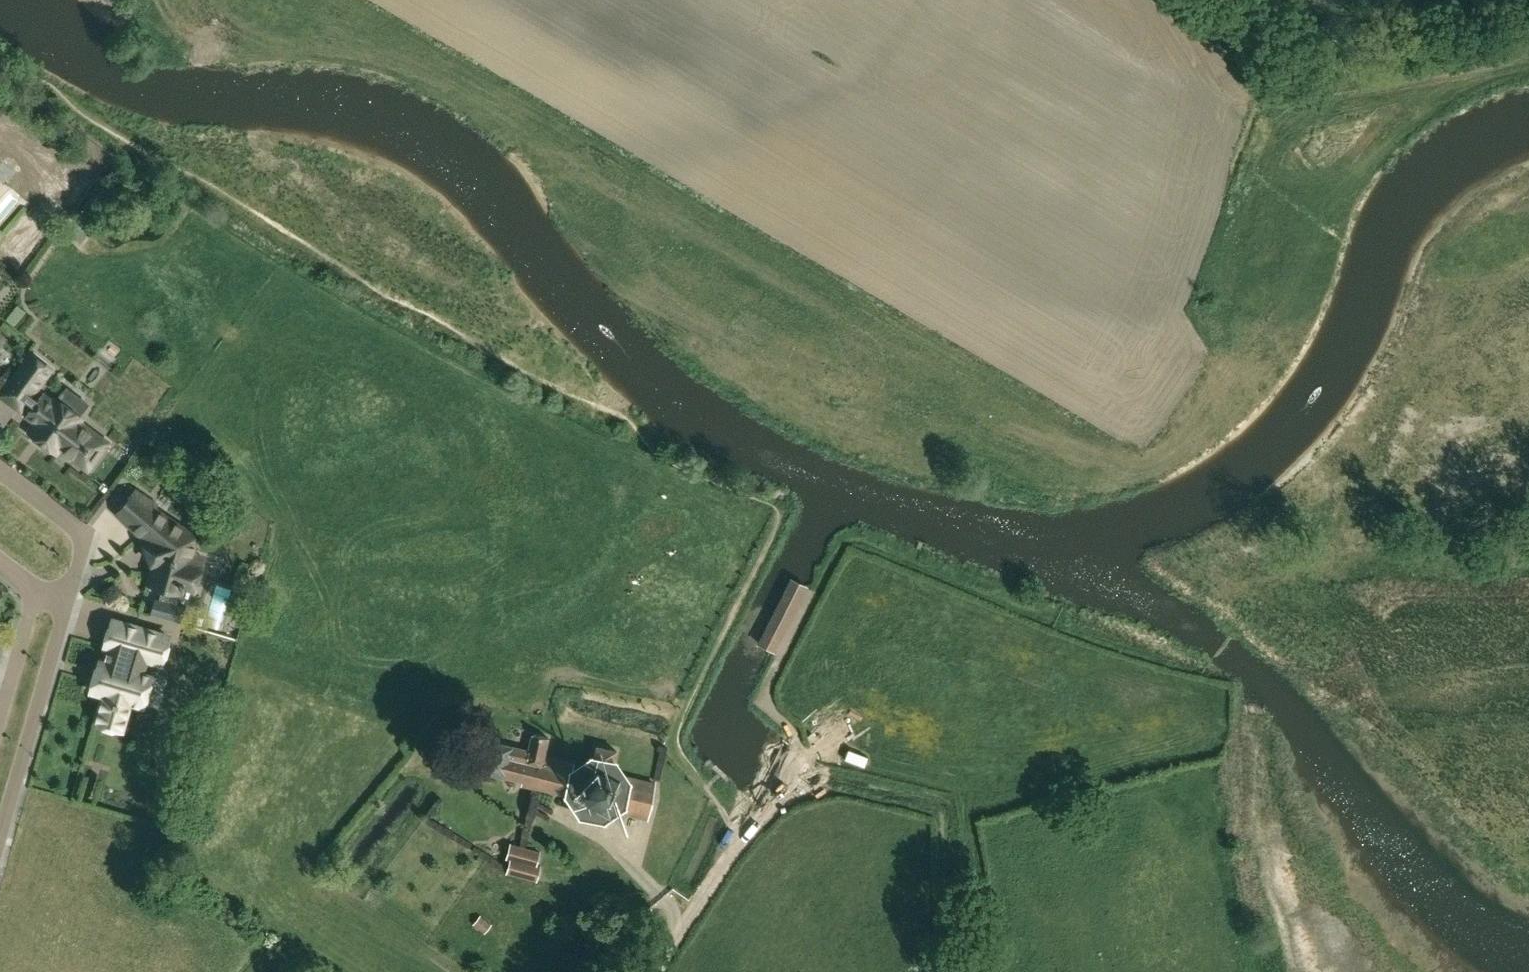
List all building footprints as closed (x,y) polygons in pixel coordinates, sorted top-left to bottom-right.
[(12,380),(1,395),(20,410),(26,401),(31,395),(31,394),(50,369),(30,355),(12,380)] [(31,395),(26,401),(34,407),(28,416),(37,423),(32,430),(30,433),(42,441),(56,452),(59,447),(63,450),(63,453),(70,458),(73,458),(73,457),(77,460),(91,470),(110,444),(96,434),(78,421),(81,418),(79,417),(89,404),(67,386),(62,392),(61,391),(59,395),(60,396),(56,400),(55,399),(53,402),(43,395),(39,401),(31,395)] [(184,593),(186,586),(195,588),(195,586),(198,584),(200,577),(199,573),(204,554),(193,551),(197,536),(153,507),(156,503),(155,502),(154,503),(147,498),(147,497),(146,496),(145,497),(137,491),(138,491),(136,490),(119,512),(118,511),(117,512),(129,524),(129,525),(131,526),(143,537),(146,546),(148,545),(153,559),(151,559),(152,562),(154,562),(148,583),(184,593)] [(792,578),(760,643),(773,649),(805,585),(792,578)] [(155,598),(150,613),(176,621),(181,605),(175,604),(158,599),(155,598)] [(95,722),(122,730),(130,702),(142,706),(151,675),(142,672),(146,658),(161,663),(168,636),(113,620),(105,646),(108,647),(104,661),(100,660),(91,691),(103,695),(95,722)] [(522,782),(538,786),(545,756),(544,756),(549,736),(532,733),(529,749),(484,738),(476,770),(522,781),(522,782)] [(648,817),(656,783),(618,774),(612,765),(616,749),(597,744),(593,761),(578,771),(572,770),(574,763),(545,756),(538,786),(574,795),(582,809),(602,813),(610,807),(648,817)] [(511,843),(507,857),(511,858),(507,871),(537,879),(541,865),(537,864),(540,851),(511,843)] [(474,923),(485,932),(492,924),(480,915),(474,923)]
